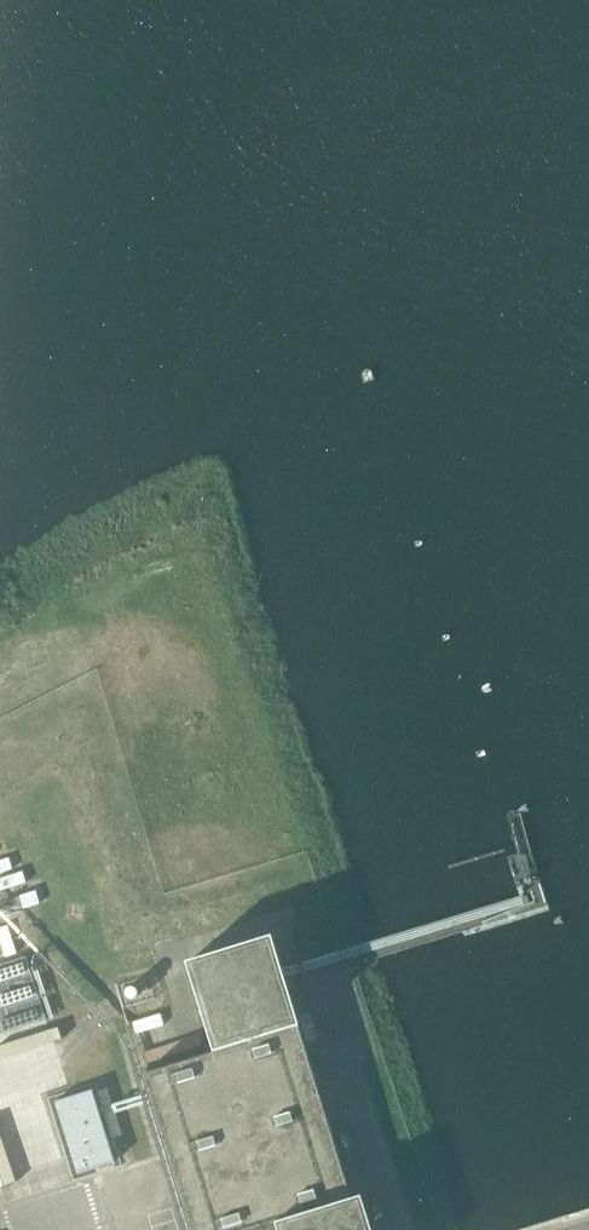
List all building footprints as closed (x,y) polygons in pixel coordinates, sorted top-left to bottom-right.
[(360,1197),(351,1200),(270,937),(185,964),(212,1053),(140,1075),(188,1229),(370,1229),(360,1197)] [(55,1017),(33,952),(0,963),(0,1035),(55,1017)] [(114,1162),(92,1090),(55,1101),(77,1173),(114,1162)] [(127,1177),(137,1203),(165,1193),(155,1166),(127,1177)]
